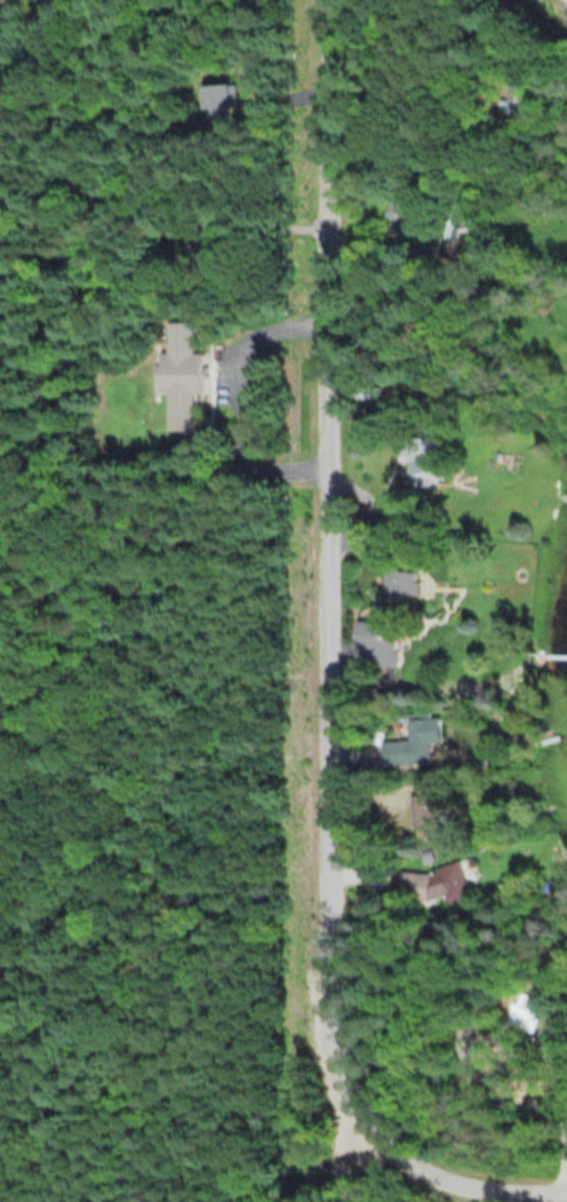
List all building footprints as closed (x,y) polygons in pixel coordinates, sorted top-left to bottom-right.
[(238,83),(204,85),(207,127),(231,125),(229,106),(239,106),(238,83)] [(202,393),(203,352),(197,352),(197,323),(169,322),(169,353),(162,353),(161,394),(169,394),(168,429),(193,429),(194,393),(202,393)] [(399,442),(411,442),(411,389),(399,389),(399,442)] [(430,459),(408,457),(406,485),(427,487),(430,459)] [(385,514),(407,514),(407,494),(385,494),(385,514)] [(418,572),(386,564),(375,613),(403,619),(408,595),(413,596),(418,572)] [(395,623),(355,623),(355,648),(361,648),(361,667),(395,667),(395,623)] [(382,767),(429,765),(428,744),(438,743),(437,718),(407,719),(408,741),(381,742),(382,767)] [(410,795),(410,828),(432,828),(432,795),(410,795)] [(397,899),(462,901),(463,870),(398,868),(397,899)] [(542,1003),(516,994),(506,1025),(532,1034),(542,1003)]
